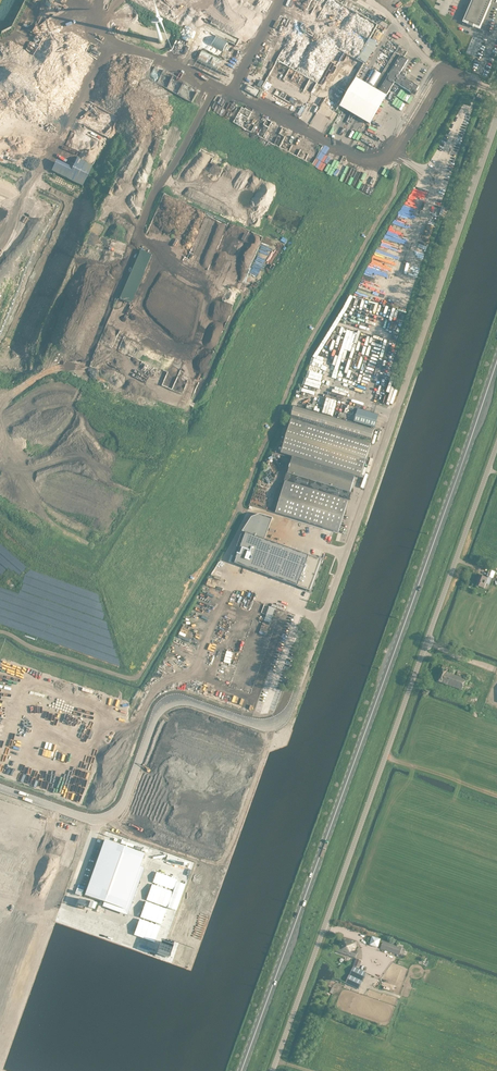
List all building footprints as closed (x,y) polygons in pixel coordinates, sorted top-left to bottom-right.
[(465,20),(468,22),(467,24),(473,27),(474,25),(479,27),(481,23),(491,0),(473,0),(465,20)] [(197,60),(217,70),(222,59),(202,50),(197,60)] [(414,94),(419,86),(402,76),(402,75),(405,76),(406,72),(403,71),(402,72),(401,71),(408,60),(395,52),(374,87),(387,95),(392,87),(392,88),(392,89),(395,91),(398,89),(395,86),(394,86),(393,85),(395,82),(414,94)] [(281,453),(293,456),(288,473),(275,513),(276,513),(323,527),(338,532),(348,500),(355,476),(360,478),(371,443),(370,443),(375,428),(294,405),(290,418),(291,418),(281,453)] [(376,424),(379,415),(358,408),(354,421),(375,427),(376,424)] [(241,534),(231,562),(298,586),(309,590),(314,576),(315,576),(314,576),(315,573),(315,574),(316,573),(315,573),(321,559),(309,555),(265,539),(246,532),(245,535),(241,534)] [(476,584),(484,588),(488,577),(480,574),(476,584)] [(438,680),(462,689),(468,673),(444,664),(442,668),(438,680)] [(492,676),(486,674),(478,697),(484,699),(492,676)] [(104,839),(84,895),(104,901),(105,902),(110,904),(112,904),(116,906),(124,909),(127,902),(128,897),(131,890),(133,885),(135,877),(137,873),(140,866),(144,854),(104,839)] [(357,945),(356,945),(357,940),(342,936),(337,951),(355,958),(358,951),(355,950),(357,945)] [(386,950),(398,954),(399,954),(402,947),(383,940),(380,948),(386,950)] [(173,945),(161,941),(157,953),(168,957),(173,945)] [(345,983),(358,989),(363,980),(366,972),(353,966),(350,974),(345,983)]
